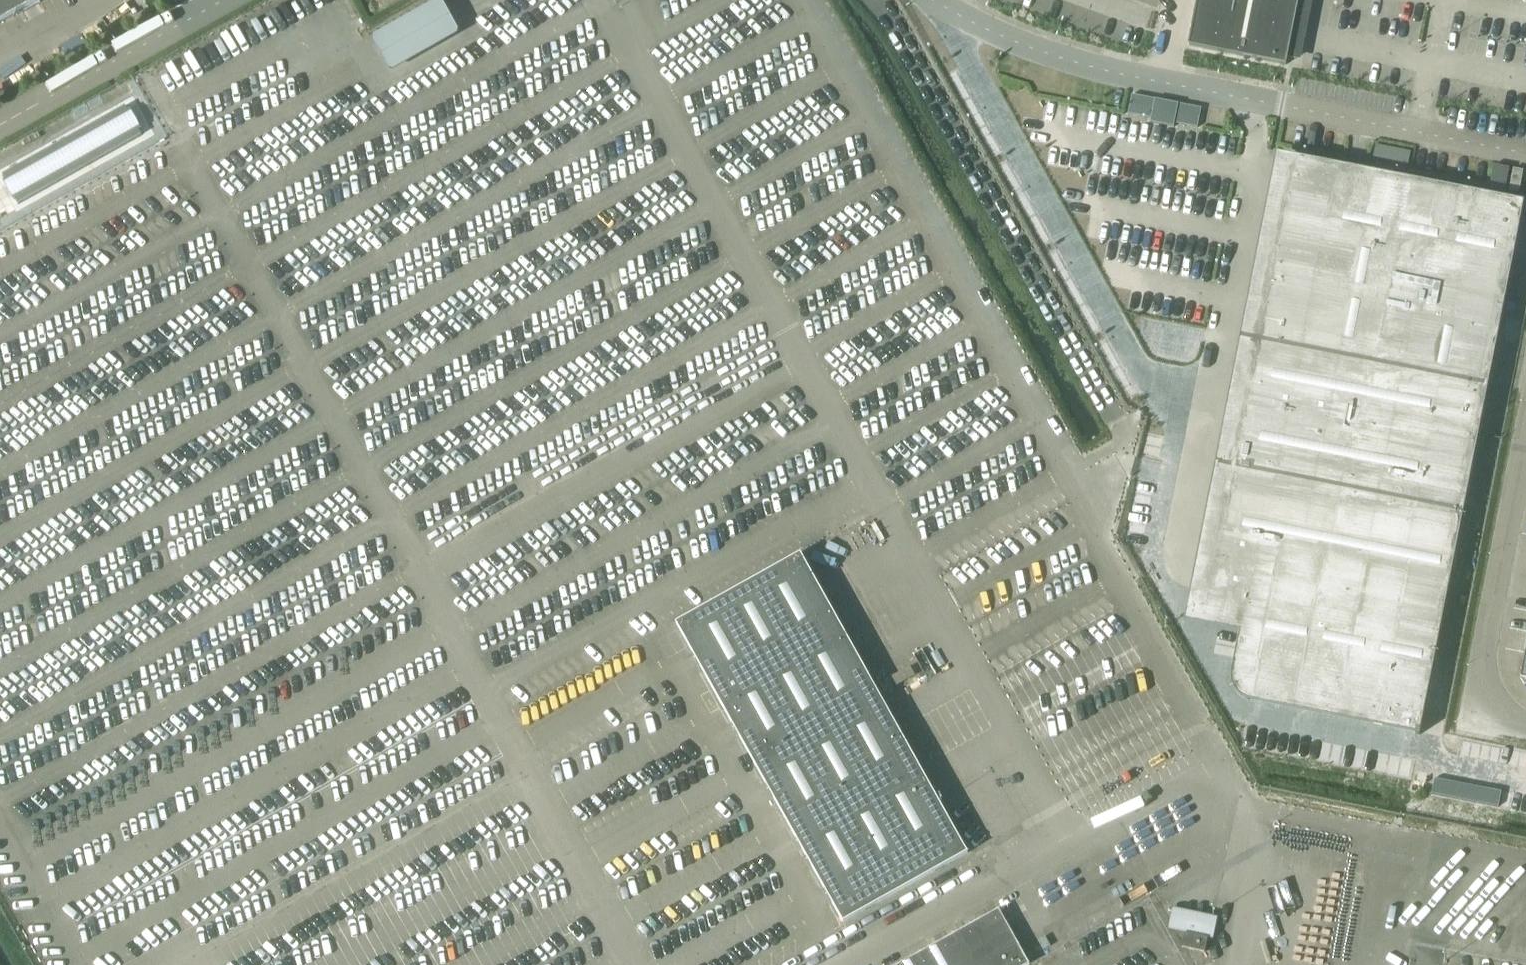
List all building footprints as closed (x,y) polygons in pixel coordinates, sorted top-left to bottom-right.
[(41,0),(0,0),(0,23),(41,0)] [(1195,40),(1288,59),(1297,12),(1299,0),(1203,0),(1195,40)] [(1200,110),(1131,96),(1128,116),(1151,120),(1150,124),(1173,128),(1174,124),(1197,129),(1200,110)] [(126,107),(2,176),(5,181),(3,182),(14,202),(16,201),(19,206),(142,137),(139,131),(142,130),(131,111),(128,112),(126,107)] [(1297,162),(1245,427),(1378,453),(1385,417),(1479,436),(1525,207),(1297,162)] [(1509,187),(1513,169),(1496,165),(1493,182),(1509,187)] [(1515,193),(1525,195),(1525,188),(1525,171),(1519,170),(1515,193)] [(1245,427),(1212,591),(1251,599),(1236,675),(1236,679),(1236,682),(1236,683),(1236,684),(1237,687),(1238,690),(1240,692),(1241,693),(1242,694),(1243,695),(1244,696),(1247,698),(1248,698),(1250,699),(1252,700),(1420,733),(1479,436),(1385,417),(1378,453),(1245,427)] [(843,924),(968,855),(801,555),(676,625),(843,924)] [(998,911),(903,964),(1028,964),(998,911)] [(1186,936),(1183,950),(1205,955),(1208,941),(1186,936)]
